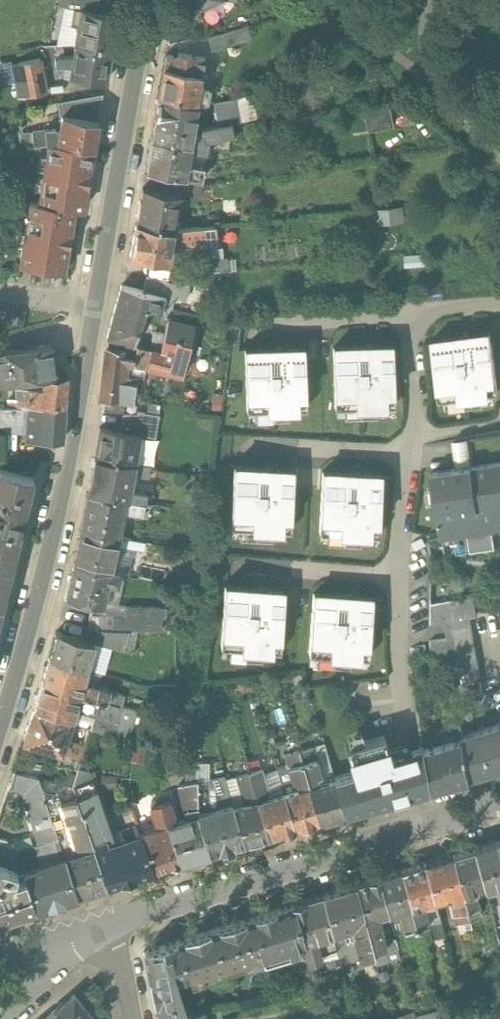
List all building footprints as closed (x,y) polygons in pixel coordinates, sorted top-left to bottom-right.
[(57,8),(74,11),(74,9),(92,12),(94,0),(58,0),(57,8)] [(184,3),(204,9),(210,6),(211,3),(218,0),(183,0),(184,3)] [(92,12),(74,9),(74,11),(71,26),(77,27),(74,45),(110,51),(116,16),(92,12)] [(247,26),(208,37),(212,51),(251,40),(247,26)] [(110,51),(74,45),(71,66),(65,65),(63,75),(105,82),(110,51)] [(37,47),(20,49),(23,62),(10,65),(17,98),(46,92),(37,47)] [(204,58),(177,53),(176,57),(166,56),(158,98),(196,105),(204,58)] [(103,93),(56,102),(60,116),(61,116),(61,115),(98,121),(103,93)] [(253,94),(214,102),(218,125),(231,122),(257,117),(253,94)] [(196,105),(158,98),(158,99),(155,115),(152,138),(188,144),(208,140),(233,135),(231,122),(218,125),(200,129),(202,135),(191,137),(197,105),(196,105)] [(388,102),(363,108),(368,132),(393,126),(388,102)] [(98,121),(61,115),(61,116),(60,125),(61,125),(59,133),(53,128),(46,129),(48,143),(49,143),(58,142),(93,148),(98,121)] [(46,129),(22,132),(24,146),(48,143),(46,129)] [(188,144),(152,138),(146,171),(201,181),(208,140),(188,144)] [(93,148),(58,142),(49,143),(39,203),(74,209),(83,210),(93,148)] [(182,197),(142,190),(136,224),(176,232),(182,197)] [(39,203),(30,202),(20,265),(64,272),(74,209),(39,203)] [(404,207),(378,208),(379,224),(405,223),(404,207)] [(176,232),(136,224),(131,255),(147,258),(146,265),(156,267),(158,260),(169,262),(173,243),(184,245),(185,247),(199,245),(197,230),(176,232)] [(215,228),(197,230),(199,245),(216,243),(215,228)] [(228,261),(211,262),(212,272),(229,271),(228,261)] [(159,279),(146,277),(143,292),(121,287),(116,306),(135,311),(137,306),(161,312),(162,307),(171,309),(174,298),(186,300),(189,288),(187,274),(175,275),(173,284),(159,279)] [(135,311),(116,306),(108,338),(133,345),(135,345),(143,313),(135,311)] [(161,352),(148,349),(142,367),(144,368),(145,365),(181,374),(193,326),(169,320),(161,352)] [(439,400),(448,399),(481,395),(498,393),(490,334),(431,341),(439,400)] [(135,345),(133,345),(132,352),(130,364),(142,367),(148,349),(135,345)] [(132,352),(106,346),(99,399),(105,399),(124,400),(131,401),(133,385),(135,382),(136,377),(129,376),(130,364),(132,352)] [(0,353),(0,383),(16,381),(55,377),(51,347),(0,353)] [(345,408),(377,407),(394,406),(393,347),(333,348),(335,408),(345,408)] [(256,410),(289,410),(306,409),(304,349),(245,351),(247,411),(256,410)] [(55,377),(16,381),(18,402),(8,401),(9,406),(28,406),(41,406),(41,405),(65,405),(67,376),(55,377)] [(482,407),(481,395),(448,399),(450,411),(482,407)] [(124,400),(105,399),(103,412),(122,414),(124,400)] [(65,405),(41,405),(41,406),(28,406),(26,440),(45,440),(62,440),(65,405)] [(377,407),(345,408),(345,420),(377,419),(377,407)] [(289,410),(256,410),(257,422),(289,422),(289,410)] [(159,415),(138,412),(137,415),(125,414),(122,433),(139,436),(156,439),(159,415)] [(121,433),(100,429),(95,457),(96,458),(134,464),(139,436),(122,433),(121,433)] [(134,464),(96,458),(89,493),(142,502),(143,494),(129,491),(131,475),(148,478),(150,467),(134,464)] [(472,468),(477,511),(438,516),(438,521),(437,521),(438,525),(440,539),(467,535),(469,552),(493,548),(490,531),(499,530),(499,463),(472,468)] [(241,528),(273,530),(291,531),(294,471),(234,468),(231,528),(241,528)] [(477,511),(472,468),(432,474),(438,516),(477,511)] [(0,472),(0,549),(15,553),(32,480),(0,472)] [(329,533),(361,534),(379,535),(382,476),(322,472),(319,532),(329,533)] [(142,502),(89,493),(82,529),(117,536),(121,511),(140,514),(142,502)] [(272,542),(273,530),(241,528),(240,540),(272,542)] [(117,536),(82,529),(74,562),(109,571),(115,544),(129,547),(131,539),(117,536)] [(361,534),(329,533),(328,545),(360,546),(361,534)] [(0,549),(0,586),(6,587),(8,581),(15,553),(0,549)] [(109,571),(74,562),(66,598),(79,601),(78,608),(88,610),(90,604),(100,606),(106,584),(116,585),(119,573),(109,571)] [(230,648),(263,650),(280,651),(284,591),(225,587),(221,647),(230,648)] [(319,654),(351,657),(368,658),(373,598),(313,594),(309,654),(319,654)] [(472,594),(430,601),(429,624),(444,621),(469,617),(475,616),(472,594)] [(163,607),(123,607),(123,616),(88,616),(88,629),(97,629),(112,630),(163,630),(163,607)] [(469,617),(444,621),(446,636),(449,654),(455,685),(480,680),(469,617)] [(112,630),(97,629),(95,639),(111,644),(112,630)] [(94,643),(56,632),(49,658),(86,669),(94,643)] [(446,636),(429,638),(429,656),(449,654),(446,636)] [(262,662),(263,650),(230,648),(230,660),(262,662)] [(351,657),(319,654),(318,666),(350,669),(351,657)] [(86,669),(49,658),(42,683),(122,707),(125,696),(87,685),(81,684),(86,669)] [(122,707),(42,683),(33,713),(71,724),(90,729),(115,736),(122,707)] [(71,724),(33,713),(24,742),(61,752),(63,753),(71,724)] [(90,729),(71,724),(63,753),(61,752),(57,765),(78,771),(78,769),(90,729)] [(461,724),(418,734),(420,746),(428,790),(471,778),(470,775),(463,736),(461,724)] [(477,732),(484,771),(499,767),(499,725),(477,732)] [(477,732),(463,736),(470,775),(484,771),(477,732)] [(334,778),(333,779),(343,813),(417,792),(428,790),(420,746),(411,749),(389,755),(384,736),(346,748),(353,772),(334,777),(334,778)] [(313,753),(299,756),(308,786),(321,782),(313,753)] [(299,756),(286,760),(295,790),(308,786),(299,756)] [(197,762),(184,762),(184,784),(197,780),(197,762)] [(284,793),(267,798),(269,790),(261,768),(248,771),(256,797),(267,835),(294,827),(284,793)] [(112,839),(90,773),(78,769),(78,771),(73,787),(77,799),(92,845),(105,841),(112,839)] [(39,777),(14,770),(8,788),(23,794),(39,844),(51,840),(58,838),(39,777)] [(248,771),(237,775),(244,800),(256,797),(248,771)] [(116,772),(99,772),(99,786),(116,785),(116,772)] [(343,813),(333,779),(321,782),(308,786),(318,820),(343,813)] [(184,784),(177,786),(188,819),(198,815),(198,814),(197,780),(184,784)] [(295,790),(284,793),(294,827),(318,820),(308,786),(295,790)] [(244,800),(232,804),(242,842),(267,835),(256,797),(244,800)] [(77,799),(60,804),(74,845),(85,851),(93,849),(92,845),(77,799)] [(159,830),(141,835),(153,870),(181,860),(168,826),(176,823),(168,803),(158,806),(157,801),(152,803),(154,807),(152,808),(159,830)] [(232,804),(198,814),(198,815),(209,852),(242,842),(232,804)] [(176,823),(168,826),(181,860),(209,852),(198,815),(188,819),(176,823)] [(141,835),(107,846),(105,841),(92,845),(93,849),(106,886),(153,870),(141,835)] [(56,861),(40,867),(33,846),(10,853),(16,872),(17,873),(22,871),(23,873),(24,876),(35,909),(76,895),(65,858),(58,838),(51,840),(54,848),(52,849),(56,861)] [(474,849),(483,883),(485,888),(499,883),(499,843),(499,842),(474,849)] [(85,851),(65,858),(76,895),(106,886),(93,849),(85,851)] [(474,849),(452,856),(466,910),(478,907),(474,891),(477,885),(483,883),(474,849)] [(452,856),(426,864),(435,898),(451,894),(452,899),(449,899),(453,913),(466,910),(452,856)] [(426,864),(401,871),(416,926),(420,941),(431,938),(423,908),(422,908),(421,904),(435,901),(435,898),(426,864)] [(0,865),(0,920),(20,914),(9,881),(14,879),(16,872),(16,870),(0,865)] [(401,871),(379,878),(387,912),(401,908),(402,913),(400,916),(404,930),(409,929),(416,926),(401,871)] [(14,879),(9,881),(20,914),(35,909),(24,876),(14,879)] [(370,881),(355,885),(372,950),(385,946),(379,925),(376,921),(378,914),(387,912),(379,878),(378,878),(370,880),(370,881)] [(355,885),(323,895),(333,932),(355,925),(356,930),(354,930),(353,934),(359,957),(372,954),(372,950),(355,885)] [(323,895),(304,901),(303,901),(293,904),(310,972),(330,965),(325,951),(337,947),(333,932),(323,895)] [(293,904),(250,918),(261,955),(262,955),(287,947),(289,953),(299,949),(297,944),(303,942),(293,904)] [(478,907),(466,910),(469,921),(475,919),(477,924),(482,923),(478,907)] [(401,908),(387,912),(393,934),(404,930),(400,916),(402,913),(401,908)] [(466,910),(453,913),(457,928),(463,927),(462,922),(469,921),(466,910)] [(387,912),(378,914),(376,921),(379,925),(385,946),(372,950),(372,954),(375,962),(399,956),(393,934),(387,912)] [(250,918),(214,929),(226,966),(251,958),(253,964),(264,960),(262,955),(261,955),(250,918)] [(440,919),(431,922),(436,937),(444,934),(440,919)] [(214,929),(179,940),(190,977),(192,983),(202,980),(200,974),(226,966),(214,929)] [(179,940),(144,950),(157,1018),(185,1013),(175,981),(190,977),(179,940)] [(299,953),(290,956),(296,976),(306,973),(299,953)] [(73,994),(50,1014),(54,1018),(93,1018),(73,994)] [(208,1008),(210,1018),(215,1018),(222,1018),(220,1006),(208,1008)] [(157,1018),(205,1018),(203,1009),(185,1013),(157,1018)] [(390,1016),(390,1018),(416,1018),(415,1015),(413,1009),(390,1016)] [(415,1015),(416,1018),(441,1018),(438,1009),(415,1015)]
